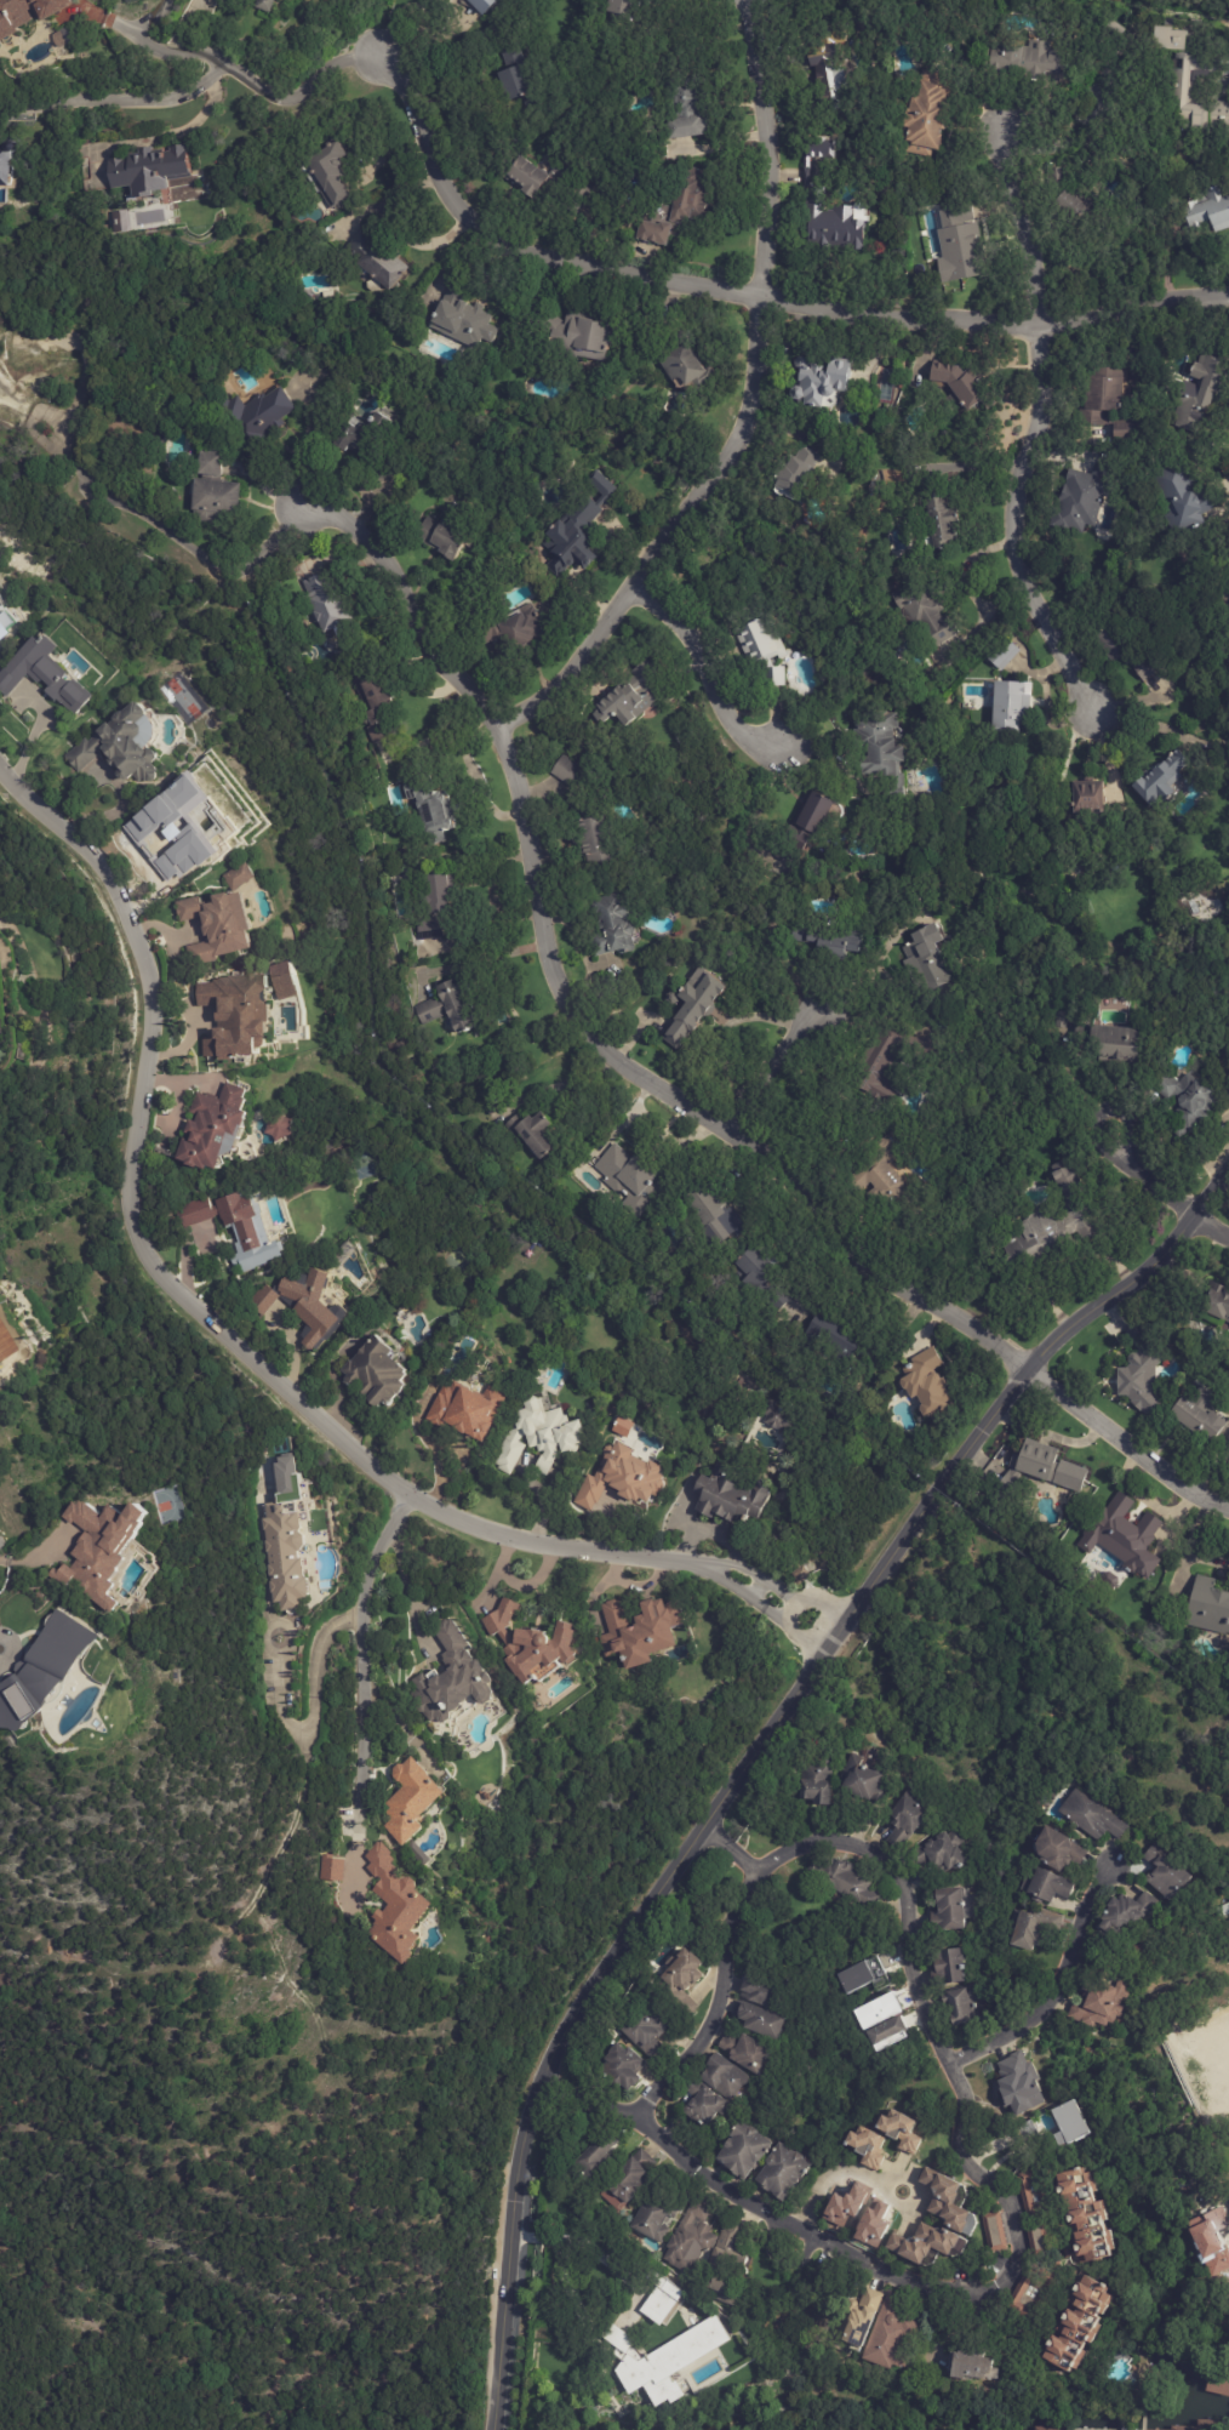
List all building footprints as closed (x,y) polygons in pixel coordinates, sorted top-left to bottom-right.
[(15,30),(0,38),(0,0),(71,0),(73,2),(69,4),(70,5),(46,17),(46,16),(35,21),(33,16),(32,17),(27,7),(22,10),(27,19),(12,27),(15,30)] [(255,7),(258,0),(273,0),(268,13),(255,7)] [(480,17),(464,0),(496,0),(480,17)] [(637,20),(642,0),(607,0),(604,12),(637,20)] [(1104,27),(1114,12),(1130,23),(1119,38),(1104,27)] [(78,35),(79,38),(62,47),(55,35),(63,30),(61,28),(69,22),(78,35)] [(1191,99),(1228,102),(1228,130),(1208,129),(1208,131),(1177,129),(1178,101),(1160,99),(1162,69),(1181,70),(1182,61),(1164,59),(1164,51),(1151,50),(1153,25),(1179,28),(1179,30),(1185,32),(1185,34),(1196,35),(1195,57),(1216,58),(1221,58),(1219,74),(1216,74),(1214,85),(1193,82),(1191,99)] [(847,40),(847,41),(838,44),(847,92),(819,99),(813,67),(808,68),(806,55),(812,53),(811,47),(821,46),(818,34),(845,28),(847,40)] [(1033,40),(1035,40),(1035,44),(1040,44),(1040,41),(1051,42),(1050,51),(1063,52),(1062,69),(1059,69),(1059,72),(1054,70),(1054,74),(984,69),(987,45),(1028,47),(1029,40),(1033,40)] [(495,73),(520,64),(530,93),(505,102),(495,73)] [(926,70),(941,74),(937,90),(943,90),(942,93),(947,95),(945,102),(949,103),(943,130),(939,130),(938,135),(941,136),(937,152),(918,148),(916,155),(904,153),(907,142),(903,141),(905,127),(902,127),(905,109),(908,109),(910,96),(916,97),(922,70),(926,70)] [(698,107),(699,108),(697,109),(698,119),(702,119),(704,135),(665,141),(663,120),(673,119),(669,101),(671,99),(670,95),(669,95),(668,87),(674,87),(674,86),(684,84),(684,86),(694,85),(696,96),(697,96),(698,107)] [(825,188),(824,211),(833,211),(833,206),(853,207),(852,221),(861,221),(861,222),(863,222),(862,250),(806,247),(807,216),(805,215),(806,186),(802,186),(804,143),(807,143),(807,138),(825,138),(825,143),(828,143),(828,159),(810,159),(808,187),(825,188)] [(341,186),(348,196),(335,205),(335,206),(328,210),(305,172),(310,169),(304,160),(324,148),(322,146),(325,144),(326,146),(335,141),(344,155),(331,164),(342,179),(338,182),(341,186)] [(24,186),(0,187),(0,142),(10,142),(10,147),(18,146),(21,143),(23,143),(27,143),(29,146),(30,149),(29,152),(27,153),(23,153),(24,186)] [(184,143),(190,177),(165,182),(166,188),(150,190),(150,195),(132,198),(130,184),(110,188),(104,158),(136,153),(135,147),(148,144),(148,149),(154,148),(155,152),(167,149),(166,146),(184,143)] [(536,170),(547,177),(530,200),(518,192),(520,187),(509,179),(508,182),(497,175),(504,165),(509,167),(518,156),(536,170)] [(708,207),(705,221),(690,217),(688,227),(668,222),(670,206),(668,201),(669,192),(675,189),(680,166),(703,171),(701,183),(713,186),(708,207)] [(1067,216),(1053,204),(1054,204),(1045,202),(1048,167),(1069,169),(1067,192),(1086,209),(1087,207),(1094,213),(1081,229),(1067,216)] [(588,190),(582,199),(573,194),(579,184),(588,190)] [(1224,192),(1228,190),(1228,229),(1214,234),(1210,221),(1189,228),(1182,210),(1183,210),(1182,206),(1194,201),(1195,205),(1206,201),(1202,190),(1222,184),(1224,192)] [(967,209),(970,224),(976,223),(982,253),(984,252),(987,268),(983,268),(984,276),(941,284),(937,259),(942,259),(937,232),(942,230),(939,211),(967,206),(967,209)] [(125,229),(107,232),(104,211),(122,207),(125,229)] [(651,224),(657,226),(658,222),(669,226),(664,247),(634,240),(639,221),(651,224)] [(366,234),(375,241),(376,240),(388,251),(390,247),(401,257),(399,261),(408,269),(388,292),(358,266),(360,262),(347,251),(362,232),(366,234)] [(455,286),(465,291),(461,301),(475,308),(478,303),(486,308),(484,313),(493,319),(490,325),(499,330),(491,346),(479,340),(474,349),(431,327),(434,324),(431,323),(442,302),(444,302),(452,285),(455,286)] [(566,315),(567,310),(617,321),(612,347),(607,346),(604,363),(551,353),(555,336),(537,318),(547,308),(562,323),(560,325),(564,325),(566,315)] [(716,376),(697,390),(691,383),(682,389),(676,380),(671,382),(657,363),(673,350),(667,342),(684,329),(692,340),(684,346),(703,372),(709,367),(716,376)] [(1201,354),(1228,364),(1216,394),(1214,393),(1207,412),(1205,412),(1202,421),(1201,421),(1197,430),(1195,430),(1193,435),(1176,429),(1177,427),(1174,426),(1177,420),(1176,420),(1177,416),(1174,415),(1178,406),(1174,405),(1183,382),(1195,387),(1197,381),(1189,377),(1195,363),(1197,364),(1201,354)] [(847,369),(847,371),(850,372),(848,383),(846,383),(845,393),(833,392),(833,394),(830,397),(827,399),(822,399),(819,409),(796,406),(796,401),(793,401),(789,395),(789,392),(794,388),(799,389),(799,383),(796,382),(799,369),(795,367),(794,363),(796,359),(801,358),(804,359),(806,363),(806,370),(810,370),(810,366),(822,369),(821,373),(827,373),(828,359),(848,363),(847,369)] [(958,367),(964,375),(971,370),(989,395),(966,412),(945,384),(928,382),(932,360),(955,364),(955,367),(958,367)] [(1124,371),(1122,401),(1120,401),(1120,413),(1105,412),(1105,415),(1109,416),(1109,418),(1111,418),(1111,426),(1104,426),(1104,427),(1084,426),(1084,413),(1077,412),(1079,406),(1085,407),(1086,378),(1096,378),(1096,370),(1124,371)] [(282,387),(296,409),(282,417),(287,424),(275,432),(271,426),(248,441),(246,438),(241,441),(225,417),(219,421),(211,409),(213,407),(212,405),(228,394),(230,399),(239,394),(246,404),(257,397),(256,395),(261,393),(263,397),(281,386),(282,387)] [(381,416),(393,423),(379,443),(383,454),(391,451),(398,474),(375,480),(371,460),(348,445),(344,452),(333,445),(347,423),(356,429),(361,422),(367,427),(376,412),(381,416)] [(1113,439),(1113,426),(1133,426),(1134,441),(1113,441),(1113,439)] [(802,447),(819,457),(794,501),(773,487),(776,483),(772,481),(781,467),(784,468),(790,457),(794,460),(801,446),(802,447)] [(221,456),(217,484),(239,485),(236,515),(229,515),(228,526),(193,524),(194,512),(190,512),(193,480),(195,481),(198,452),(221,455),(221,456)] [(1211,491),(1219,507),(1201,517),(1205,524),(1176,540),(1164,518),(1167,517),(1165,512),(1167,510),(1150,477),(1184,460),(1196,483),(1193,485),(1199,495),(1210,490),(1211,491)] [(1098,463),(1108,466),(1107,473),(1113,475),(1110,484),(1114,485),(1110,497),(1103,496),(1096,527),(1085,526),(1082,535),(1048,527),(1051,520),(1048,519),(1051,509),(1057,510),(1059,503),(1058,502),(1059,496),(1061,496),(1063,485),(1065,485),(1067,481),(1065,481),(1068,470),(1091,475),(1092,469),(1096,470),(1098,463)] [(610,483),(617,490),(608,500),(607,500),(600,507),(604,510),(591,524),(598,529),(590,538),(593,541),(590,544),(591,546),(588,549),(596,558),(585,570),(578,564),(578,565),(573,561),(573,563),(573,564),(571,567),(568,566),(567,569),(566,569),(559,576),(547,566),(555,557),(550,553),(551,551),(547,546),(551,540),(545,535),(559,520),(565,526),(570,520),(568,519),(588,496),(596,503),(602,496),(585,480),(595,470),(610,483)] [(949,543),(947,543),(948,551),(933,553),(924,497),(942,494),(945,512),(955,509),(958,526),(951,526),(951,527),(953,527),(954,542),(949,543)] [(442,525),(445,526),(446,525),(450,524),(453,526),(455,530),(470,538),(457,561),(421,541),(433,519),(442,525)] [(508,559),(501,551),(505,544),(514,553),(508,559)] [(327,640),(326,640),(322,632),(320,633),(315,622),(314,623),(310,612),(311,612),(304,595),(307,594),(302,582),(307,580),(307,578),(318,574),(318,576),(325,572),(337,600),(339,605),(338,605),(345,621),(343,622),(347,632),(327,640)] [(949,640),(933,650),(920,629),(915,632),(911,631),(908,624),(909,622),(902,610),(897,612),(892,605),(921,587),(933,605),(937,603),(942,612),(938,615),(942,621),(945,617),(956,635),(949,640)] [(536,601),(535,600),(544,595),(548,604),(538,609),(536,601)] [(531,604),(547,632),(499,657),(490,640),(485,644),(479,632),(491,626),(491,624),(499,618),(501,621),(519,611),(518,609),(530,601),(531,604)] [(784,651),(785,655),(778,658),(776,655),(768,658),(772,666),(783,666),(784,685),(762,686),(760,668),(764,668),(759,658),(748,663),(732,628),(766,612),(784,651)] [(1164,667),(1142,683),(1130,664),(1126,667),(1120,660),(1111,666),(1094,639),(1114,626),(1127,645),(1132,643),(1141,655),(1143,654),(1147,658),(1154,652),(1164,667)] [(10,702),(0,694),(0,681),(32,639),(35,643),(39,638),(41,639),(41,638),(57,649),(55,651),(48,658),(67,675),(63,681),(68,685),(69,684),(70,684),(73,681),(92,697),(76,718),(57,702),(56,703),(45,695),(50,689),(44,683),(41,686),(29,678),(10,702)] [(1005,667),(1001,671),(988,658),(1006,638),(1021,650),(1005,667)] [(650,689),(657,697),(634,718),(633,715),(623,724),(612,712),(599,724),(590,713),(596,707),(594,705),(617,684),(618,686),(633,674),(630,672),(645,658),(656,671),(644,681),(650,689)] [(391,736),(373,745),(367,730),(371,728),(364,712),(366,712),(350,675),(361,671),(364,678),(376,673),(377,677),(384,674),(394,696),(387,698),(389,702),(381,706),(384,714),(385,713),(395,735),(391,736)] [(191,725),(210,706),(179,673),(160,691),(191,725)] [(1029,697),(1028,719),(1018,719),(1018,731),(990,730),(994,679),(1024,681),(1031,681),(1030,696),(1029,696),(1029,697)] [(142,709),(144,711),(143,713),(148,718),(152,726),(152,736),(148,745),(145,746),(152,749),(155,753),(156,758),(154,761),(155,763),(153,764),(159,771),(158,772),(158,778),(154,781),(147,782),(145,783),(144,782),(142,783),(132,774),(126,780),(120,780),(115,775),(116,769),(114,766),(113,768),(105,760),(108,758),(101,751),(98,753),(101,754),(81,772),(68,758),(87,740),(91,742),(98,734),(95,730),(104,721),(110,726),(115,723),(112,718),(113,714),(115,712),(120,711),(132,700),(133,701),(135,700),(142,709)] [(886,791),(882,791),(882,776),(879,775),(879,774),(859,774),(859,755),(865,755),(865,747),(852,747),(852,729),(853,729),(854,717),(862,717),(862,711),(897,712),(896,729),(892,729),(892,737),(893,737),(893,745),(902,745),(902,760),(899,760),(898,772),(903,772),(903,791),(886,791)] [(1178,746),(1190,759),(1166,782),(1173,788),(1161,800),(1159,798),(1151,806),(1131,785),(1141,775),(1143,777),(1151,770),(1150,769),(1155,764),(1157,765),(1178,746)] [(562,754),(583,770),(571,788),(548,772),(561,754),(562,754)] [(217,771),(205,782),(195,771),(208,760),(218,771),(217,771)] [(194,785),(198,789),(196,793),(200,797),(206,797),(218,810),(217,816),(221,816),(224,821),(224,827),(221,829),(228,835),(204,856),(202,855),(200,856),(194,848),(194,846),(193,845),(192,846),(181,834),(182,833),(178,829),(177,829),(166,817),(162,820),(164,822),(147,837),(147,835),(138,843),(136,839),(135,840),(127,832),(128,831),(126,828),(135,820),(133,818),(150,803),(152,804),(181,780),(187,787),(189,785),(194,785)] [(445,794),(447,802),(451,800),(455,816),(451,817),(453,828),(442,832),(445,843),(427,846),(417,809),(416,810),(413,802),(411,803),(411,800),(408,802),(404,782),(412,780),(417,797),(444,791),(445,794)] [(1103,804),(1103,812),(1073,811),(1073,780),(1103,780),(1103,804)] [(831,802),(813,837),(808,835),(793,866),(772,856),(789,825),(790,826),(810,789),(831,802)] [(589,856),(589,854),(577,856),(576,844),(570,844),(568,832),(573,832),(572,820),(601,815),(608,865),(590,867),(589,856)] [(253,878),(250,880),(250,882),(246,884),(245,883),(234,891),(223,875),(244,862),(253,878)] [(444,919),(445,937),(418,940),(416,917),(425,915),(421,873),(444,871),(444,873),(451,873),(453,901),(447,901),(448,912),(442,912),(444,919)] [(248,931),(252,947),(221,954),(222,960),(196,966),(192,947),(213,942),(211,935),(207,936),(204,918),(187,922),(185,915),(184,917),(183,908),(184,908),(183,902),(205,897),(206,905),(216,902),(215,895),(229,891),(230,895),(244,891),(251,929),(247,930),(248,931)] [(629,917),(629,919),(625,920),(627,923),(628,923),(630,924),(633,928),(633,929),(631,931),(629,934),(633,947),(631,951),(621,954),(617,952),(616,951),(593,957),(587,937),(598,934),(588,900),(617,891),(619,900),(623,899),(629,917)] [(790,939),(793,922),(859,932),(857,951),(844,949),(841,963),(813,958),(814,945),(790,940),(790,939)] [(948,982),(925,992),(905,946),(914,941),(911,934),(933,924),(941,940),(934,942),(945,968),(938,971),(942,977),(953,971),(956,979),(948,982)] [(293,997),(281,999),(279,988),(276,989),(270,966),(291,960),(301,994),(293,997)] [(711,1006),(698,1025),(699,1026),(680,1051),(665,1039),(668,1037),(667,1036),(678,1022),(675,1020),(687,1004),(681,999),(680,1003),(674,1006),(668,1002),(669,994),(676,992),(680,994),(688,983),(690,985),(703,969),(727,987),(720,996),(714,1003),(715,1003),(711,1006)] [(261,989),(261,1004),(265,1004),(267,1022),(261,1022),(262,1045),(259,1049),(251,1049),(251,1056),(231,1057),(231,1060),(221,1060),(221,1057),(206,1057),(205,1038),(213,1038),(212,1027),(219,1027),(219,1022),(215,1022),(215,1010),(216,1010),(216,1006),(201,1006),(199,985),(215,983),(215,980),(221,980),(221,977),(228,977),(228,976),(263,974),(264,988),(261,989)] [(467,1004),(470,1010),(468,1011),(475,1026),(473,1026),(474,1027),(458,1036),(456,1032),(455,1033),(450,1023),(452,1023),(450,1020),(448,1020),(444,1010),(441,1012),(444,1017),(423,1027),(415,1010),(435,999),(438,1004),(440,1003),(433,989),(453,980),(453,981),(459,979),(465,993),(461,996),(463,999),(464,999),(467,1004)] [(1065,1025),(1065,1028),(1053,1027),(1054,1011),(1067,1011),(1065,1025)] [(1097,1025),(1138,1028),(1136,1061),(1111,1059),(1111,1056),(1097,1055),(1098,1040),(1074,1038),(1075,1023),(1097,1025)] [(852,1069),(874,1028),(908,1045),(892,1076),(894,1077),(890,1086),(896,1091),(888,1106),(845,1083),(852,1069)] [(1195,1079),(1219,1099),(1191,1134),(1187,1130),(1181,1139),(1168,1129),(1176,1122),(1170,1117),(1178,1106),(1178,1101),(1173,1096),(1170,1102),(1149,1085),(1161,1069),(1179,1083),(1187,1073),(1195,1079)] [(234,1086),(248,1091),(245,1101),(247,1102),(244,1114),(247,1116),(233,1154),(219,1160),(215,1174),(206,1170),(205,1174),(196,1170),(195,1171),(184,1168),(185,1165),(177,1162),(185,1141),(190,1143),(193,1137),(188,1136),(193,1123),(199,1125),(201,1118),(195,1116),(202,1095),(211,1099),(212,1096),(224,1101),(230,1085),(234,1086)] [(930,1100),(941,1103),(936,1118),(925,1114),(930,1100)] [(539,1158),(521,1135),(518,1139),(505,1124),(519,1112),(524,1118),(530,1114),(532,1118),(541,1111),(551,1124),(543,1131),(555,1146),(539,1158)] [(281,1137),(271,1142),(269,1137),(261,1134),(264,1125),(262,1119),(278,1112),(280,1118),(287,1120),(285,1129),(287,1135),(281,1137)] [(892,1160),(887,1165),(916,1199),(893,1217),(888,1211),(880,1217),(863,1197),(873,1188),(869,1183),(856,1194),(844,1180),(862,1164),(857,1159),(887,1134),(903,1152),(892,1160)] [(618,1196),(604,1182),(606,1177),(594,1168),(613,1143),(631,1158),(634,1154),(657,1174),(654,1177),(664,1186),(638,1217),(622,1204),(627,1197),(621,1192),(618,1196)] [(1048,1257),(1013,1274),(1005,1257),(1007,1257),(1001,1245),(1023,1233),(1021,1230),(1022,1221),(1028,1219),(1028,1216),(1035,1211),(1050,1215),(1052,1220),(1067,1213),(1062,1204),(1067,1202),(1056,1181),(1054,1181),(1051,1174),(1053,1173),(1050,1166),(1064,1159),(1068,1165),(1070,1164),(1098,1220),(1096,1221),(1102,1231),(1077,1243),(1074,1236),(1070,1238),(1073,1244),(1048,1257)] [(726,1208),(713,1216),(726,1237),(708,1249),(675,1197),(707,1176),(726,1208)] [(278,1244),(280,1250),(276,1253),(278,1257),(263,1262),(263,1265),(252,1268),(253,1270),(240,1273),(238,1266),(231,1267),(228,1256),(235,1254),(231,1244),(235,1243),(229,1227),(222,1230),(222,1227),(221,1227),(216,1215),(211,1217),(182,1228),(175,1207),(202,1197),(206,1208),(211,1205),(210,1200),(231,1193),(234,1199),(245,1196),(245,1194),(252,1192),(255,1197),(251,1198),(250,1197),(247,1197),(250,1204),(253,1203),(257,1214),(256,1214),(263,1236),(262,1236),(264,1244),(271,1242),(273,1243),(276,1242),(278,1244)] [(777,1262),(772,1267),(777,1271),(770,1279),(790,1297),(774,1314),(730,1271),(733,1265),(732,1264),(750,1245),(761,1256),(766,1250),(777,1262)] [(324,1272),(330,1274),(321,1301),(332,1312),(337,1306),(349,1316),(341,1325),(343,1327),(330,1342),(327,1341),(319,1352),(316,1348),(313,1352),(304,1344),(307,1340),(304,1336),(310,1325),(293,1312),(297,1308),(282,1297),(268,1316),(252,1304),(263,1289),(264,1290),(269,1284),(274,1290),(278,1287),(281,1287),(285,1279),(286,1279),(287,1278),(299,1283),(303,1274),(310,1277),(313,1268),(324,1272)] [(1225,1287),(1228,1288),(1228,1324),(1199,1311),(1212,1282),(1225,1287)] [(857,1333),(873,1344),(862,1359),(853,1353),(845,1365),(801,1335),(821,1307),(857,1333)] [(1155,1368),(1155,1398),(1160,1402),(1147,1416),(1142,1411),(1141,1413),(1130,1403),(1132,1402),(1127,1397),(1117,1397),(1117,1369),(1126,1369),(1131,1364),(1128,1362),(1128,1358),(1132,1354),(1136,1354),(1138,1357),(1142,1353),(1137,1350),(1136,1351),(1122,1337),(1136,1323),(1168,1354),(1155,1368)] [(378,1339),(394,1351),(389,1357),(407,1371),(405,1374),(407,1375),(401,1382),(405,1386),(402,1390),(404,1391),(399,1396),(398,1394),(388,1408),(383,1403),(377,1410),(366,1401),(368,1398),(360,1392),(366,1385),(361,1381),(354,1390),(347,1382),(348,1381),(347,1380),(350,1376),(344,1371),(353,1362),(354,1363),(376,1336),(378,1339)] [(927,1420),(926,1419),(922,1418),(919,1411),(920,1407),(921,1405),(916,1397),(910,1401),(905,1391),(902,1391),(899,1384),(899,1380),(905,1377),(902,1370),(913,1364),(910,1361),(932,1347),(943,1365),(933,1371),(936,1375),(937,1375),(939,1380),(942,1379),(947,1387),(943,1388),(950,1401),(949,1402),(950,1404),(949,1405),(951,1410),(928,1422),(927,1420)] [(487,1387),(505,1397),(481,1445),(474,1442),(448,1428),(446,1433),(438,1428),(436,1428),(428,1425),(429,1424),(424,1421),(438,1396),(439,1396),(444,1387),(450,1390),(453,1382),(469,1391),(468,1393),(481,1399),(487,1387)] [(1211,1405),(1205,1414),(1207,1416),(1211,1411),(1227,1425),(1212,1443),(1197,1432),(1195,1436),(1168,1415),(1183,1397),(1188,1402),(1199,1387),(1216,1401),(1211,1405)] [(535,1401),(539,1399),(543,1414),(559,1409),(561,1416),(565,1416),(567,1425),(577,1421),(582,1438),(578,1439),(581,1447),(577,1448),(577,1449),(559,1455),(556,1447),(554,1448),(554,1449),(556,1455),(544,1477),(532,1471),(539,1456),(541,1456),(543,1454),(542,1453),(541,1453),(541,1451),(537,1453),(536,1448),(527,1449),(524,1437),(521,1437),(518,1443),(525,1447),(509,1476),(497,1470),(498,1466),(492,1462),(513,1424),(511,1421),(516,1411),(522,1410),(521,1403),(525,1394),(535,1399),(535,1401)] [(790,1436),(782,1432),(782,1433),(762,1424),(766,1416),(761,1414),(768,1399),(776,1403),(773,1407),(802,1421),(794,1438),(790,1436)] [(1040,1444),(1059,1451),(1054,1464),(1062,1466),(1054,1484),(1047,1482),(1047,1483),(1014,1471),(1016,1468),(1008,1466),(1016,1448),(1021,1450),(1025,1439),(1040,1444)] [(631,1451),(625,1464),(629,1466),(630,1464),(639,1468),(641,1464),(644,1465),(645,1464),(646,1464),(646,1461),(658,1467),(657,1471),(658,1471),(657,1474),(663,1477),(661,1482),(663,1487),(659,1493),(657,1494),(654,1499),(650,1496),(645,1505),(636,1501),(634,1505),(629,1502),(628,1504),(614,1496),(617,1493),(605,1487),(591,1513),(572,1502),(587,1474),(593,1478),(598,1470),(600,1471),(601,1468),(599,1466),(604,1458),(601,1453),(604,1448),(607,1447),(611,1448),(613,1444),(614,1445),(616,1443),(631,1451)] [(288,1466),(275,1467),(274,1460),(288,1458),(288,1466)] [(731,1521),(730,1523),(711,1516),(709,1519),(692,1511),(698,1496),(692,1494),(699,1477),(708,1481),(716,1464),(753,1481),(750,1484),(760,1482),(761,1482),(762,1483),(767,1495),(755,1522),(744,1517),(741,1525),(731,1521)] [(999,1485),(1010,1471),(1021,1479),(1007,1498),(996,1488),(999,1485)] [(1131,1510),(1124,1519),(1136,1528),(1147,1513),(1162,1524),(1153,1538),(1155,1539),(1145,1552),(1160,1562),(1147,1581),(1136,1574),(1133,1576),(1121,1569),(1124,1564),(1096,1545),(1088,1556),(1076,1547),(1084,1536),(1082,1536),(1087,1529),(1082,1527),(1094,1510),(1099,1512),(1102,1507),(1105,1510),(1117,1493),(1134,1504),(1131,1510)] [(136,1542),(126,1557),(131,1561),(125,1571),(126,1571),(119,1582),(122,1585),(116,1595),(127,1604),(121,1613),(119,1610),(118,1612),(96,1591),(97,1590),(91,1586),(93,1582),(84,1576),(78,1586),(70,1580),(69,1581),(62,1575),(67,1567),(72,1570),(76,1563),(82,1569),(88,1559),(82,1555),(90,1544),(88,1544),(96,1531),(85,1522),(84,1524),(74,1516),(84,1502),(87,1505),(88,1501),(92,1502),(108,1516),(105,1517),(108,1519),(118,1505),(128,1515),(136,1504),(149,1516),(144,1523),(145,1525),(139,1534),(141,1535),(136,1542)] [(281,1505),(281,1507),(282,1506),(284,1515),(299,1513),(301,1523),(304,1528),(302,1531),(299,1531),(305,1536),(307,1545),(302,1552),(301,1552),(301,1559),(304,1559),(305,1578),(309,1579),(310,1587),(309,1588),(309,1597),(305,1601),(302,1601),(303,1610),(282,1613),(281,1603),(275,1604),(275,1593),(274,1593),(273,1582),(274,1582),(274,1576),(271,1576),(270,1565),(271,1565),(270,1552),(269,1552),(268,1542),(269,1542),(268,1530),(265,1530),(264,1519),(268,1519),(265,1505),(281,1502),(281,1505)] [(806,1581),(796,1586),(789,1574),(801,1567),(808,1579),(806,1581)] [(1115,1588),(1110,1590),(1102,1582),(1101,1579),(1104,1574),(1109,1573),(1117,1579),(1117,1585),(1115,1588)] [(1222,1592),(1228,1594),(1228,1635),(1227,1635),(1225,1636),(1184,1626),(1196,1575),(1213,1580),(1211,1590),(1222,1592)] [(1167,1592),(1183,1599),(1178,1610),(1161,1603),(1166,1592),(1167,1592)] [(533,1632),(537,1632),(536,1633),(543,1633),(543,1637),(544,1639),(544,1644),(548,1648),(551,1645),(558,1621),(572,1626),(571,1631),(575,1632),(571,1648),(576,1655),(573,1658),(576,1661),(568,1665),(566,1661),(564,1664),(560,1659),(545,1669),(542,1664),(530,1672),(535,1679),(530,1682),(530,1681),(521,1687),(504,1661),(514,1654),(498,1632),(492,1636),(482,1621),(498,1609),(504,1597),(524,1605),(519,1616),(514,1614),(510,1622),(511,1625),(510,1625),(514,1631),(526,1632),(526,1631),(533,1632)] [(645,1604),(653,1602),(654,1604),(663,1601),(664,1608),(669,1607),(669,1604),(679,1602),(686,1626),(671,1630),(676,1649),(650,1658),(652,1665),(627,1673),(624,1665),(622,1665),(621,1660),(623,1660),(621,1655),(607,1658),(602,1637),(612,1635),(604,1605),(608,1604),(607,1603),(618,1601),(618,1602),(624,1599),(631,1628),(636,1627),(635,1619),(644,1616),(640,1605),(645,1604)] [(15,1728),(0,1727),(0,1687),(17,1675),(15,1671),(17,1664),(23,1660),(28,1662),(30,1652),(58,1605),(102,1633),(86,1649),(79,1659),(72,1673),(69,1679),(68,1681),(65,1679),(56,1692),(45,1706),(46,1709),(38,1717),(28,1724),(27,1727),(24,1729),(22,1732),(19,1732),(17,1730),(15,1728)] [(492,1695),(491,1704),(484,1709),(475,1706),(471,1699),(467,1702),(467,1704),(461,1709),(461,1710),(450,1717),(450,1722),(445,1725),(440,1724),(440,1723),(439,1724),(436,1722),(431,1725),(425,1715),(421,1713),(418,1709),(419,1705),(421,1705),(415,1695),(417,1694),(411,1684),(424,1675),(429,1683),(438,1678),(439,1681),(447,1675),(446,1673),(450,1671),(444,1662),(445,1661),(442,1658),(448,1654),(434,1632),(439,1630),(438,1627),(447,1621),(448,1624),(452,1621),(470,1648),(465,1650),(474,1662),(475,1661),(485,1675),(492,1684),(487,1688),(492,1695)] [(172,1671),(179,1671),(179,1684),(171,1684),(172,1671)] [(863,1757),(861,1764),(894,1780),(884,1806),(863,1796),(862,1797),(836,1786),(851,1752),(863,1757)] [(438,1790),(442,1795),(413,1822),(421,1830),(401,1849),(381,1829),(390,1819),(385,1813),(389,1809),(385,1804),(402,1787),(393,1778),(393,1776),(391,1773),(393,1769),(396,1766),(402,1766),(410,1758),(425,1775),(424,1776),(438,1790)] [(827,1803),(812,1803),(812,1801),(810,1799),(810,1798),(798,1797),(801,1758),(831,1761),(828,1804),(827,1803)] [(887,1841),(897,1827),(891,1822),(894,1818),(890,1814),(910,1786),(934,1806),(901,1850),(887,1841)] [(1077,1789),(1094,1802),(1094,1801),(1111,1813),(1110,1814),(1128,1827),(1117,1841),(1105,1831),(1097,1843),(1057,1813),(1075,1787),(1077,1789)] [(1088,1853),(1080,1866),(1070,1860),(1068,1865),(1064,1863),(1059,1871),(1044,1863),(1046,1858),(1036,1853),(1035,1842),(1045,1824),(1069,1838),(1070,1841),(1088,1852),(1088,1853)] [(938,1873),(933,1867),(932,1867),(928,1859),(916,1866),(913,1859),(914,1858),(911,1854),(925,1846),(924,1843),(931,1838),(932,1841),(936,1838),(934,1836),(944,1830),(947,1835),(956,1829),(960,1837),(962,1836),(966,1842),(956,1847),(965,1860),(953,1867),(951,1866),(938,1873)] [(430,1906),(410,1932),(417,1939),(408,1950),(411,1952),(411,1953),(412,1953),(406,1962),(405,1961),(400,1966),(375,1940),(373,1941),(370,1939),(372,1938),(366,1932),(375,1924),(373,1923),(377,1920),(372,1916),(379,1907),(383,1911),(389,1904),(373,1888),(382,1878),(378,1875),(377,1877),(368,1865),(372,1861),(366,1854),(371,1850),(370,1849),(379,1839),(381,1842),(382,1839),(393,1852),(390,1854),(395,1859),(391,1863),(400,1870),(396,1873),(402,1878),(402,1877),(408,1877),(413,1881),(413,1888),(413,1889),(430,1906)] [(1156,1870),(1143,1859),(1155,1846),(1191,1877),(1183,1888),(1182,1887),(1170,1901),(1144,1881),(1150,1873),(1151,1875),(1156,1870)] [(330,1856),(330,1861),(343,1863),(341,1884),(320,1882),(322,1855),(330,1856)] [(841,1860),(842,1861),(844,1859),(853,1865),(851,1869),(871,1881),(867,1889),(879,1895),(876,1903),(873,1901),(868,1910),(813,1879),(813,1878),(806,1875),(807,1873),(806,1873),(808,1871),(806,1870),(811,1861),(812,1861),(813,1859),(822,1864),(825,1856),(829,1859),(830,1858),(835,1860),(836,1858),(841,1860)] [(1067,1896),(1056,1892),(1052,1903),(1044,1899),(1042,1903),(1031,1899),(1034,1894),(1021,1889),(1028,1873),(1034,1876),(1037,1866),(1075,1882),(1069,1898),(1067,1896)] [(965,1894),(965,1896),(962,1898),(961,1898),(962,1910),(964,1909),(965,1917),(961,1918),(962,1928),(928,1930),(927,1923),(930,1923),(930,1912),(937,1911),(936,1889),(964,1886),(965,1894)] [(1159,1903),(1149,1915),(1147,1912),(1143,1917),(1141,1916),(1138,1920),(1132,1921),(1130,1918),(1125,1924),(1124,1922),(1120,1926),(1115,1927),(1113,1924),(1107,1932),(1098,1926),(1102,1920),(1099,1917),(1108,1906),(1105,1905),(1113,1895),(1119,1900),(1121,1896),(1125,1899),(1127,1895),(1136,1901),(1144,1890),(1159,1901),(1159,1903)] [(1062,1917),(1058,1932),(1040,1926),(1037,1934),(1039,1935),(1036,1945),(1033,1944),(1030,1950),(1007,1943),(1018,1909),(1027,1912),(1028,1910),(1039,1913),(1040,1907),(1063,1915),(1062,1917)] [(1131,1944),(1144,1938),(1149,1947),(1136,1953),(1131,1944)] [(686,1996),(699,2007),(696,2012),(697,2013),(687,2023),(656,1995),(658,1992),(653,1989),(662,1980),(659,1979),(678,1958),(676,1957),(684,1949),(688,1953),(690,1953),(701,1963),(694,1970),(701,1976),(690,1989),(688,1987),(684,1993),(686,1996)] [(938,1980),(937,1973),(936,1973),(932,1952),(959,1949),(959,1951),(962,1955),(962,1961),(960,1963),(964,1980),(939,1985),(938,1980)] [(885,1970),(887,1975),(848,1995),(840,1976),(878,1957),(885,1970)] [(741,1995),(742,1991),(738,1990),(743,1974),(747,1975),(748,1973),(781,1986),(772,2009),(739,1997),(741,1995)] [(1128,1993),(1128,1995),(1126,1998),(1122,1997),(1119,2004),(1125,2006),(1119,2020),(1115,2019),(1114,2024),(1108,2021),(1105,2026),(1094,2021),(1092,2026),(1067,2018),(1073,2000),(1084,2003),(1088,1991),(1080,1989),(1082,1981),(1097,1986),(1098,1981),(1115,1987),(1117,1981),(1124,1980),(1127,1986),(1126,1990),(1128,1991),(1128,1993)] [(978,2020),(978,2021),(950,2027),(948,2013),(949,2013),(943,1991),(976,1984),(979,2001),(973,2002),(978,2020)] [(669,2024),(663,2030),(663,2031),(656,2038),(665,2048),(653,2060),(635,2043),(634,2044),(619,2030),(629,2020),(630,2020),(641,2010),(645,2014),(657,2001),(670,2013),(663,2019),(669,2024)] [(779,2029),(774,2040),(741,2027),(743,2020),(731,2015),(736,2002),(739,2003),(741,2001),(783,2017),(779,2029)] [(878,2026),(901,2015),(908,2030),(904,2032),(907,2036),(876,2052),(867,2032),(878,2026)] [(726,2058),(727,2055),(726,2054),(727,2053),(716,2047),(722,2037),(726,2031),(738,2037),(741,2032),(753,2040),(754,2040),(760,2043),(760,2044),(768,2049),(754,2075),(726,2058)] [(646,2065),(638,2075),(641,2078),(640,2080),(641,2080),(634,2087),(634,2086),(629,2092),(623,2086),(617,2092),(605,2081),(607,2078),(602,2074),(611,2064),(605,2059),(611,2053),(610,2053),(618,2043),(627,2050),(630,2047),(648,2064),(646,2065)] [(1047,2103),(1030,2062),(1026,2063),(1021,2051),(995,2062),(1002,2079),(995,2082),(1006,2107),(1010,2105),(1014,2116),(1047,2103)] [(742,2087),(730,2103),(699,2080),(708,2069),(707,2069),(708,2066),(707,2066),(716,2053),(749,2078),(748,2078),(748,2081),(747,2083),(742,2087)] [(687,2118),(681,2114),(692,2100),(693,2101),(696,2099),(686,2092),(688,2089),(686,2088),(694,2077),(732,2109),(727,2115),(726,2114),(725,2115),(720,2110),(707,2126),(707,2124),(705,2127),(697,2121),(693,2124),(687,2118)] [(1056,2139),(1054,2137),(1062,2133),(1052,2112),(1074,2101),(1090,2134),(1061,2147),(1056,2139)] [(882,2115),(876,2127),(888,2133),(887,2135),(901,2141),(898,2149),(914,2155),(922,2138),(913,2134),(918,2121),(892,2109),(887,2117),(882,2115)] [(1036,2134),(1036,2135),(1022,2143),(1014,2127),(1029,2120),(1036,2134)] [(742,2179),(730,2172),(730,2171),(715,2160),(724,2149),(722,2147),(728,2139),(730,2140),(731,2138),(728,2135),(739,2121),(747,2127),(748,2126),(756,2132),(755,2133),(770,2144),(758,2161),(755,2162),(742,2180),(742,2179)] [(856,2133),(851,2130),(844,2145),(856,2150),(854,2151),(864,2156),(861,2163),(878,2172),(885,2157),(879,2154),(886,2138),(859,2126),(856,2133)] [(606,2133),(616,2143),(598,2161),(606,2169),(590,2185),(572,2166),(605,2132),(606,2133)] [(782,2202),(773,2196),(773,2195),(770,2192),(768,2194),(760,2187),(761,2185),(756,2181),(766,2166),(766,2162),(768,2156),(770,2156),(778,2144),(794,2154),(796,2154),(802,2157),(802,2160),(811,2164),(801,2180),(799,2178),(798,2180),(799,2181),(794,2189),(793,2189),(784,2203),(782,2202)] [(645,2150),(658,2162),(646,2177),(650,2179),(621,2213),(601,2196),(608,2187),(607,2186),(633,2157),(634,2157),(641,2149),(645,2150)] [(936,2197),(932,2187),(920,2181),(927,2167),(966,2187),(968,2196),(962,2209),(974,2215),(977,2224),(971,2237),(962,2234),(945,2226),(944,2225),(947,2220),(943,2218),(943,2219),(928,2212),(936,2197)] [(1023,2204),(1016,2177),(1017,2177),(1017,2174),(1022,2172),(1021,2171),(1039,2167),(1041,2175),(1033,2178),(1033,2180),(1029,2181),(1029,2184),(1028,2185),(1034,2211),(1041,2209),(1044,2218),(1027,2223),(1023,2204)] [(1081,2264),(1079,2258),(1077,2258),(1077,2257),(1068,2259),(1065,2251),(1057,2253),(1056,2248),(1073,2243),(1068,2229),(1070,2228),(1069,2223),(1067,2217),(1069,2217),(1068,2213),(1070,2213),(1065,2195),(1062,2196),(1061,2194),(1059,2195),(1057,2187),(1059,2186),(1059,2184),(1057,2174),(1081,2168),(1082,2174),(1091,2172),(1093,2181),(1094,2181),(1098,2191),(1092,2192),(1094,2203),(1103,2201),(1108,2219),(1102,2221),(1105,2232),(1109,2230),(1115,2249),(1108,2252),(1109,2257),(1081,2264)] [(661,2244),(652,2240),(652,2241),(629,2228),(648,2192),(667,2203),(674,2191),(686,2197),(673,2220),(669,2218),(665,2224),(662,2223),(661,2225),(669,2230),(661,2244)] [(707,2200),(705,2201),(713,2206),(705,2219),(690,2211),(698,2195),(707,2200)] [(1000,2214),(1007,2249),(989,2253),(981,2214),(999,2211),(1000,2214)] [(742,2268),(741,2270),(726,2264),(722,2272),(732,2276),(728,2288),(739,2292),(734,2308),(715,2300),(716,2297),(703,2292),(709,2276),(703,2274),(713,2247),(715,2247),(722,2226),(725,2225),(725,2224),(736,2219),(736,2220),(738,2219),(745,2236),(734,2242),(734,2246),(748,2251),(742,2268)] [(703,2253),(692,2271),(686,2268),(682,2272),(661,2260),(667,2249),(664,2247),(671,2235),(674,2236),(676,2232),(680,2235),(681,2231),(688,2236),(698,2220),(710,2228),(708,2232),(716,2237),(710,2251),(703,2253)] [(1024,2225),(1042,2221),(1050,2253),(1031,2257),(1024,2225)] [(939,2232),(942,2228),(968,2241),(962,2254),(951,2258),(939,2252),(933,2263),(925,2266),(920,2264),(919,2265),(897,2254),(885,2248),(892,2234),(907,2240),(911,2238),(913,2237),(914,2237),(922,2223),(937,2230),(936,2231),(939,2234),(939,2232)] [(1052,2269),(1050,2261),(1058,2259),(1059,2268),(1052,2269)] [(1005,2309),(1029,2265),(1057,2280),(1031,2325),(1005,2309)] [(680,2306),(664,2328),(644,2314),(661,2289),(650,2281),(656,2272),(687,2295),(680,2306)] [(1086,2356),(1076,2371),(1070,2367),(1067,2373),(1041,2358),(1046,2349),(1023,2335),(1028,2326),(1051,2340),(1053,2335),(1061,2339),(1063,2334),(1057,2331),(1061,2325),(1059,2323),(1062,2321),(1052,2315),(1059,2304),(1074,2312),(1076,2308),(1067,2301),(1073,2292),(1071,2291),(1075,2284),(1076,2284),(1077,2282),(1079,2283),(1084,2276),(1104,2288),(1102,2292),(1113,2299),(1108,2306),(1108,2305),(1102,2315),(1097,2312),(1094,2317),(1098,2318),(1096,2323),(1102,2326),(1091,2344),(1086,2341),(1081,2349),(1087,2352),(1086,2356)] [(878,2293),(886,2297),(878,2315),(876,2314),(861,2351),(841,2343),(842,2341),(835,2339),(845,2317),(842,2316),(848,2304),(850,2305),(851,2303),(854,2301),(858,2301),(861,2304),(859,2308),(859,2309),(868,2288),(878,2293)] [(910,2321),(919,2325),(919,2327),(920,2327),(904,2367),(903,2367),(903,2368),(899,2367),(899,2369),(890,2366),(887,2371),(861,2360),(887,2292),(903,2297),(894,2316),(896,2317),(897,2320),(896,2322),(899,2323),(902,2317),(910,2321)] [(718,2345),(667,2375),(670,2380),(674,2379),(681,2394),(668,2402),(664,2397),(652,2406),(641,2384),(625,2392),(619,2378),(613,2368),(621,2358),(611,2351),(614,2345),(599,2333),(608,2320),(634,2338),(630,2343),(635,2349),(641,2356),(645,2355),(642,2352),(645,2351),(646,2355),(714,2312),(730,2338),(718,2345)] [(950,2373),(947,2372),(950,2352),(958,2354),(958,2351),(972,2354),(972,2351),(984,2352),(983,2358),(993,2361),(990,2369),(998,2371),(996,2381),(984,2379),(983,2381),(970,2379),(968,2383),(949,2379),(950,2373)] [(1221,2420),(1221,2429),(1171,2429),(1171,2426),(1196,2428),(1197,2420),(1221,2420)]
